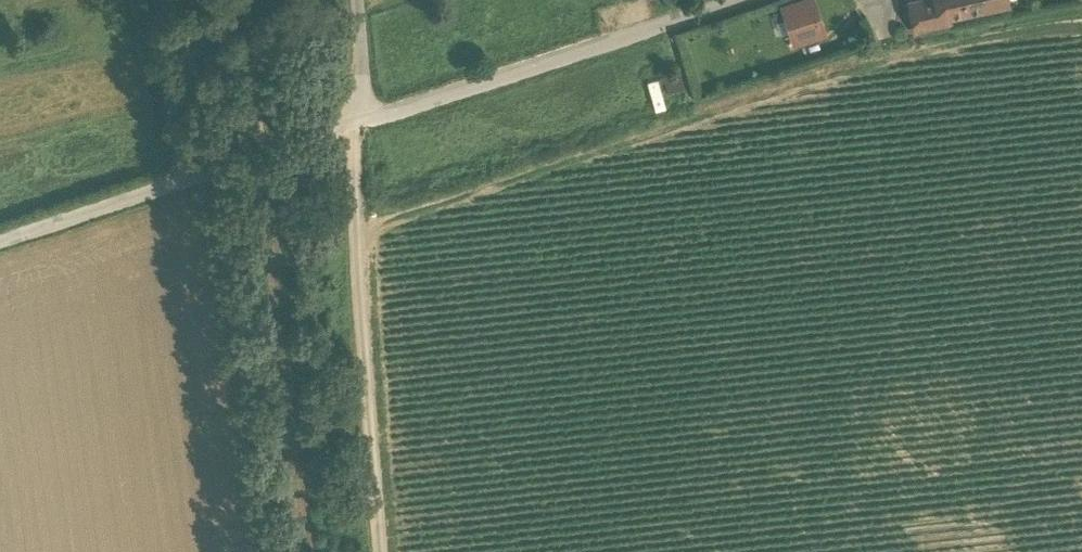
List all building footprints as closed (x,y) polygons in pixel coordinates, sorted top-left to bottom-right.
[(782,6),(794,44),(826,34),(815,0),(803,0),(782,6)] [(913,1),(919,28),(950,21),(948,14),(944,15),(941,0),(917,0),(913,1)] [(944,15),(948,14),(1008,2),(1007,0),(941,0),(944,15)]
